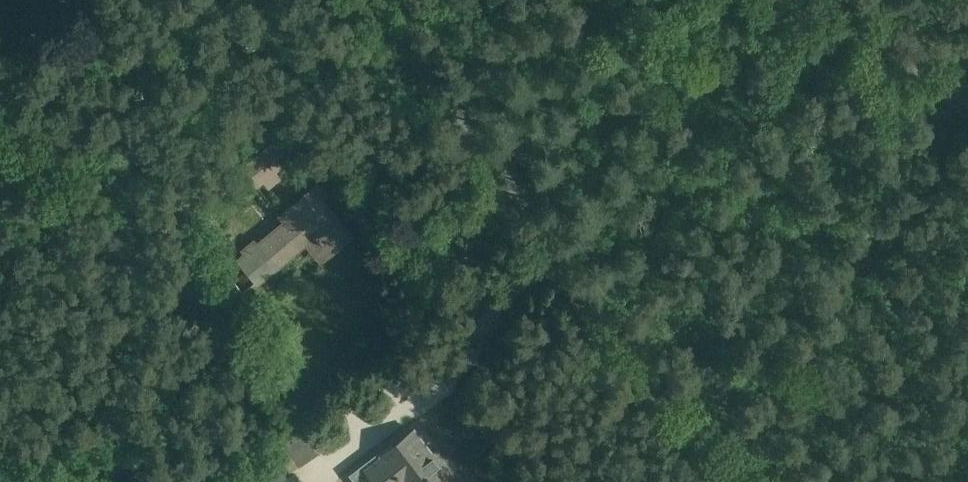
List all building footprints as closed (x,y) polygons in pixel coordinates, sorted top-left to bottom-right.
[(247,154),(257,177),(272,170),(266,158),(286,148),(282,138),(247,154)] [(283,220),(257,242),(277,266),(305,243),(306,242),(316,234),(331,251),(351,234),(321,197),(326,193),(317,183),(278,215),(283,220)] [(229,281),(243,271),(227,249),(213,259),(229,281)] [(276,462),(307,444),(296,425),(265,443),(276,462)] [(367,469),(377,481),(453,481),(457,478),(443,459),(439,462),(433,454),(414,429),(392,447),(382,454),(384,456),(367,469)] [(296,470),(287,476),(283,470),(265,481),(304,481),(296,470)]
